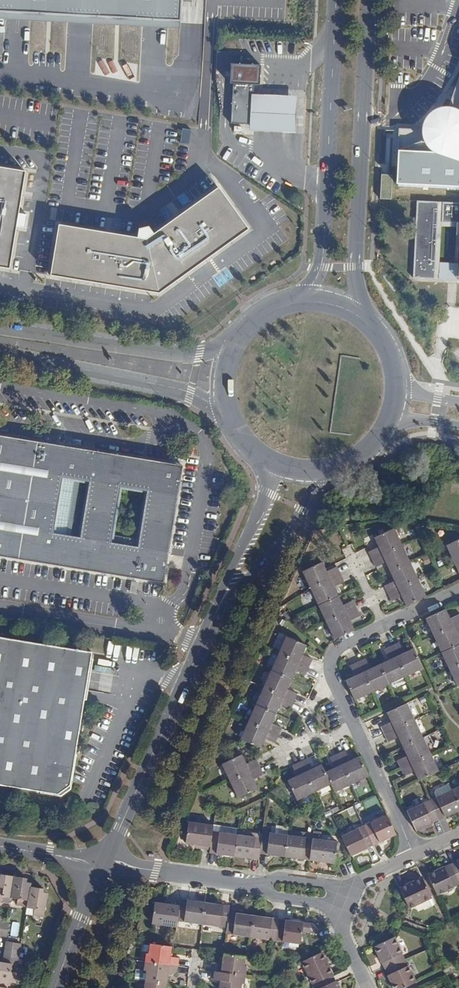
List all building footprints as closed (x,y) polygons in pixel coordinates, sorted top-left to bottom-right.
[(180,20),(181,0),(0,0),(0,11),(180,20)] [(231,84),(255,85),(260,86),(260,66),(231,64),(229,84),(231,84)] [(229,125),(253,126),(255,94),(255,85),(231,84),(231,87),(229,125)] [(255,94),(253,126),(253,131),(279,132),(296,133),(298,96),(280,95),(255,94)] [(399,185),(458,187),(458,111),(453,106),(439,107),(428,114),(422,124),(421,134),(424,145),(432,152),(398,149),(399,185)] [(244,174),(247,169),(241,165),(238,170),(244,174)] [(0,168),(0,267),(9,269),(25,172),(0,168)] [(145,239),(58,225),(49,276),(157,294),(247,230),(217,188),(145,239)] [(434,279),(438,202),(417,201),(413,278),(434,279)] [(443,202),(442,222),(458,223),(458,203),(443,202)] [(442,222),(441,226),(456,227),(455,263),(458,264),(458,223),(442,222)] [(455,263),(440,263),(439,279),(458,280),(458,264),(455,263)] [(149,580),(150,575),(154,575),(154,577),(155,579),(156,580),(159,580),(162,579),(163,577),(163,576),(162,573),(161,572),(160,572),(159,572),(160,567),(166,568),(180,480),(174,479),(175,475),(177,475),(178,474),(179,473),(180,471),(180,469),(178,467),(177,466),(174,466),(172,468),(171,469),(167,469),(168,463),(0,436),(0,556),(149,580)] [(368,552),(372,559),(402,545),(394,528),(374,538),(379,547),(368,552)] [(454,562),(458,560),(458,539),(446,545),(454,562)] [(402,545),(372,559),(376,567),(386,562),(390,572),(410,562),(402,545)] [(302,571),(310,588),(340,574),(337,567),(327,571),(322,562),(302,571)] [(410,562),(390,572),(395,581),(384,585),(385,587),(388,593),(418,579),(410,562)] [(310,588),(318,605),(338,596),(334,587),(344,582),(340,574),(310,588)] [(402,596),(406,605),(426,596),(418,579),(388,593),(392,601),(402,596)] [(318,605),(326,622),(356,608),(353,602),(353,600),(343,605),(338,596),(318,605)] [(326,622),(335,639),(354,630),(350,620),(360,616),(356,608),(326,622)] [(458,624),(458,614),(450,618),(445,609),(426,619),(434,635),(458,624)] [(458,644),(458,638),(457,634),(458,633),(458,624),(434,635),(442,652),(458,644)] [(279,653),(309,667),(312,659),(302,654),(306,645),(287,636),(279,653)] [(0,637),(0,785),(57,794),(70,785),(92,652),(0,637)] [(406,676),(423,668),(413,648),(404,653),(399,643),(392,646),(406,676)] [(458,665),(458,644),(442,652),(450,669),(458,665)] [(379,664),(389,684),(406,676),(392,646),(384,650),(389,660),(379,664)] [(271,671),(291,679),(295,670),(305,675),(309,667),(279,653),(271,671)] [(358,662),(372,692),(389,684),(379,664),(370,669),(365,658),(358,662)] [(345,680),(355,700),(372,692),(358,662),(350,666),(355,676),(345,680)] [(458,686),(458,665),(450,669),(458,686)] [(263,688),(294,701),(297,693),(287,689),(291,679),(271,671),(263,688)] [(256,705),(276,714),(280,704),(290,709),(294,701),(263,688),(256,705)] [(381,727),(385,734),(415,720),(407,703),(387,713),(391,722),(381,727)] [(256,705),(248,722),(278,735),(281,729),(282,728),(271,723),(276,714),(256,705)] [(398,737),(403,747),(423,737),(415,720),(385,734),(388,742),(398,737)] [(278,735),(248,722),(240,739),(260,748),(265,739),(275,743),(278,735)] [(397,760),(401,768),(431,754),(423,737),(403,747),(407,755),(397,760)] [(351,784),(368,776),(359,756),(350,760),(345,750),(337,754),(351,784)] [(222,763),(230,781),(260,767),(256,759),(246,764),(242,754),(222,763)] [(334,792),(351,784),(337,754),(330,757),(334,767),(325,772),(331,784),(334,792)] [(419,780),(420,780),(439,771),(431,754),(401,768),(404,776),(414,771),(419,780)] [(314,792),(331,784),(325,772),(321,764),(312,768),(307,758),(300,762),(314,792)] [(297,800),(314,792),(300,762),(292,766),(297,776),(288,780),(297,800)] [(260,767),(230,781),(238,798),(257,789),(253,779),(263,774),(260,767)] [(439,820),(458,810),(458,804),(452,789),(430,800),(439,820)] [(407,811),(416,830),(417,830),(430,824),(431,823),(439,820),(430,800),(407,811)] [(373,845),(396,834),(387,815),(364,825),(373,845)] [(195,844),(211,846),(212,832),(213,826),(188,823),(186,842),(195,844)] [(341,836),(351,856),(373,845),(364,825),(341,836)] [(210,850),(210,853),(234,856),(237,835),(212,832),(211,846),(210,850)] [(237,835),(234,856),(258,859),(259,859),(260,853),(262,835),(238,832),(237,835)] [(261,853),(285,856),(288,835),(263,832),(262,835),(260,853),(261,853)] [(288,835),(285,856),(310,860),(312,839),(288,835)] [(312,839),(310,860),(334,863),(337,842),(312,839)] [(458,882),(458,860),(450,864),(458,882)] [(437,894),(458,884),(458,882),(450,864),(428,875),(437,894)] [(14,876),(1,874),(0,878),(0,902),(2,902),(3,896),(10,897),(14,876)] [(30,886),(31,883),(26,882),(27,878),(14,876),(10,897),(18,898),(17,905),(27,907),(30,886)] [(432,897),(422,877),(399,888),(409,908),(432,897)] [(27,907),(35,909),(34,915),(43,916),(47,893),(43,892),(43,888),(30,886),(27,907)] [(202,923),(205,903),(180,899),(179,905),(177,920),(202,923)] [(177,926),(177,920),(179,905),(155,902),(152,923),(177,926)] [(227,927),(229,912),(230,906),(205,903),(202,923),(227,927)] [(226,934),(251,937),(254,916),(229,912),(227,927),(226,934)] [(251,937),(276,940),(278,919),(254,916),(251,937)] [(276,940),(300,944),(302,931),(303,923),(278,919),(276,940)] [(7,936),(9,922),(6,921),(2,920),(0,933),(0,935),(7,936)] [(303,923),(302,931),(318,934),(319,925),(303,923)] [(394,937),(374,946),(375,947),(382,963),(385,968),(385,969),(405,960),(394,937)] [(5,949),(20,951),(21,944),(7,941),(5,949)] [(172,946),(150,944),(149,954),(146,953),(145,962),(178,966),(179,958),(170,957),(172,946)] [(4,955),(19,958),(20,951),(5,949),(4,955)] [(313,984),(333,975),(322,952),(302,961),(313,984)] [(212,971),(245,975),(246,967),(244,967),(245,957),(223,954),(222,964),(213,962),(212,971)] [(3,963),(12,964),(18,965),(19,958),(4,955),(3,963)] [(385,969),(394,987),(403,987),(415,982),(405,960),(385,969)] [(6,987),(7,987),(8,982),(15,983),(17,972),(10,971),(12,964),(3,963),(0,962),(0,987),(6,987)] [(178,966),(145,962),(144,970),(146,971),(145,981),(167,984),(168,974),(177,975),(178,966)] [(245,975),(212,971),(211,979),(220,980),(219,987),(241,987),(241,983),(244,984),(245,975)] [(333,975),(313,984),(315,987),(339,987),(333,975)]
